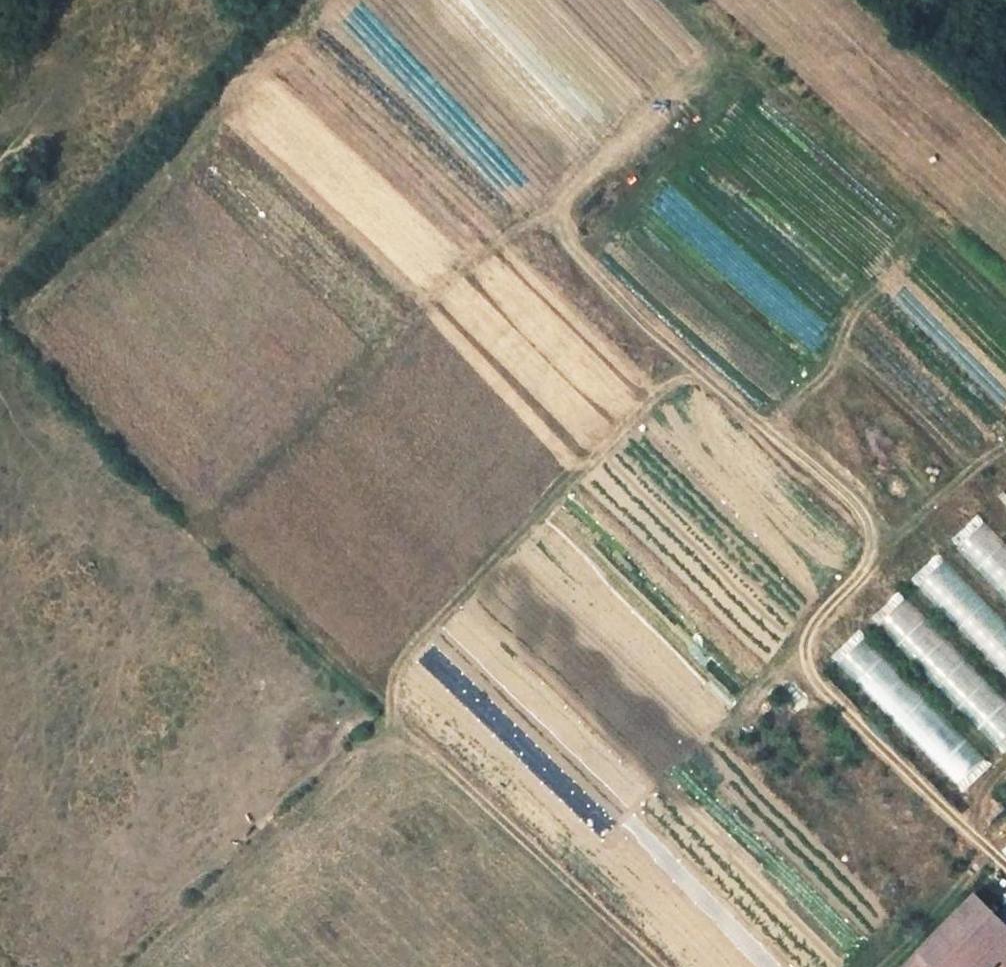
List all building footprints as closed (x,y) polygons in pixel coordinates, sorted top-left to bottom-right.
[(981,520),(955,546),(1005,597),(1005,545),(981,520)] [(1005,677),(1005,623),(939,552),(912,578),(1005,677)] [(1005,751),(1005,698),(901,592),(873,620),(1004,752),(1005,751)] [(989,762),(860,630),(832,657),(961,789),(989,762)] [(940,966),(977,966),(1005,938),(1005,930),(969,892),(929,933),(918,945),(923,950),(940,966)]
